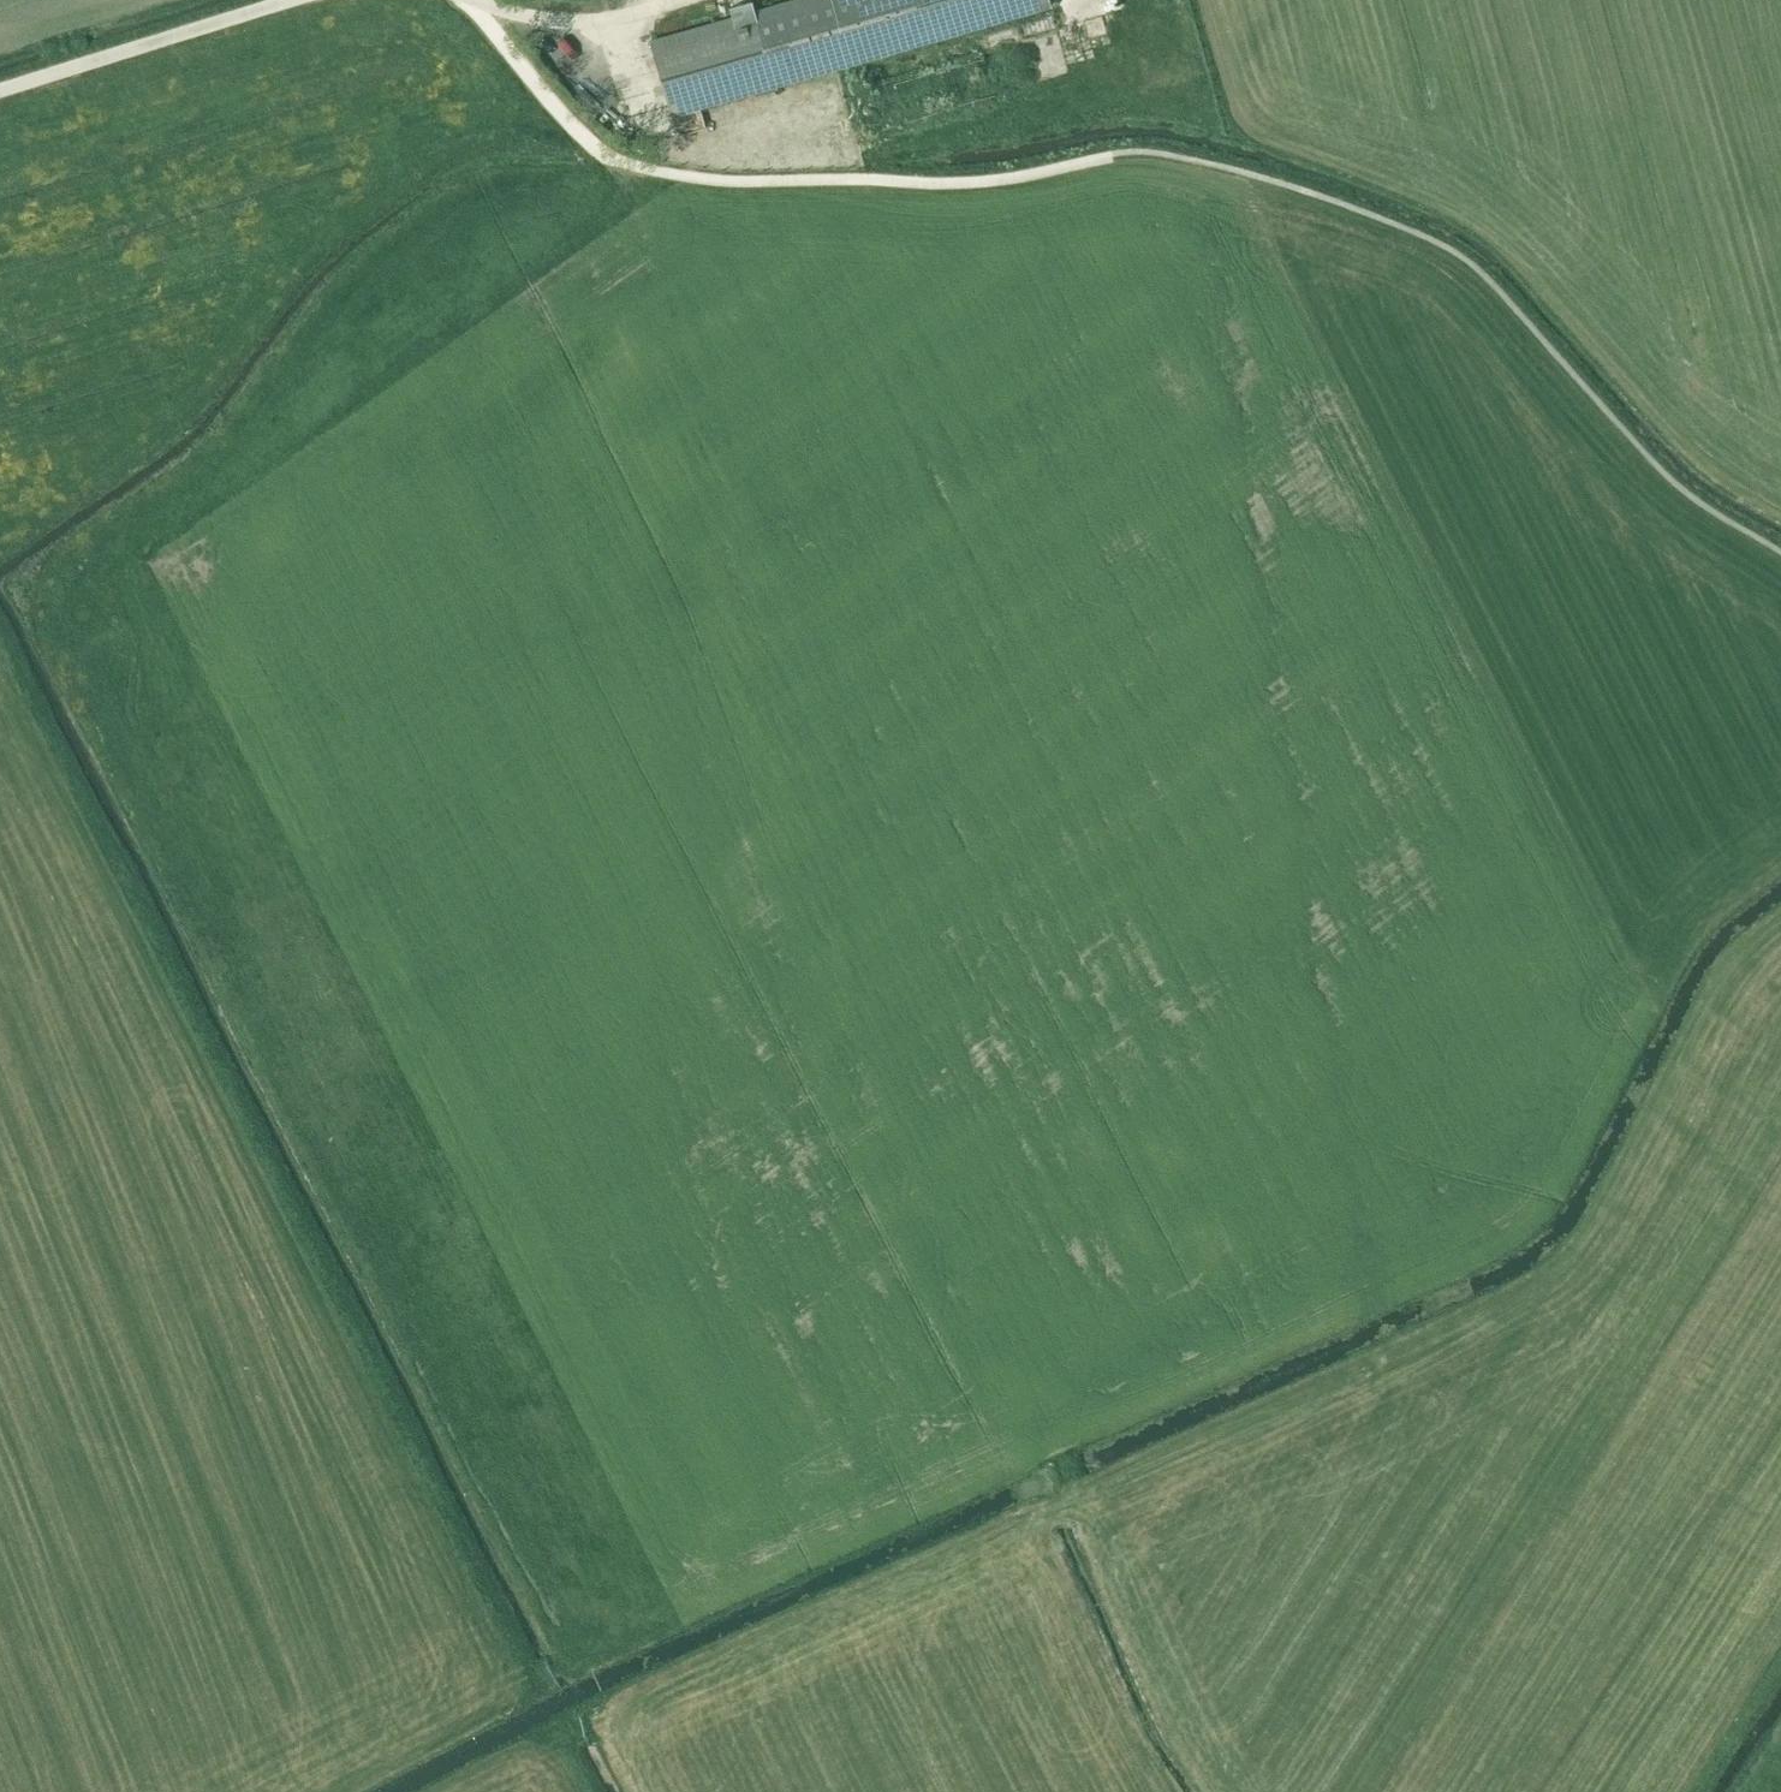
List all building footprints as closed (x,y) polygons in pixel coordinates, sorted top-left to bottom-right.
[(755,10),(752,0),(729,7),(732,17),(650,40),(671,114),(774,85),(926,41),(927,43),(1049,7),(1047,0),(790,0),(755,10)]
